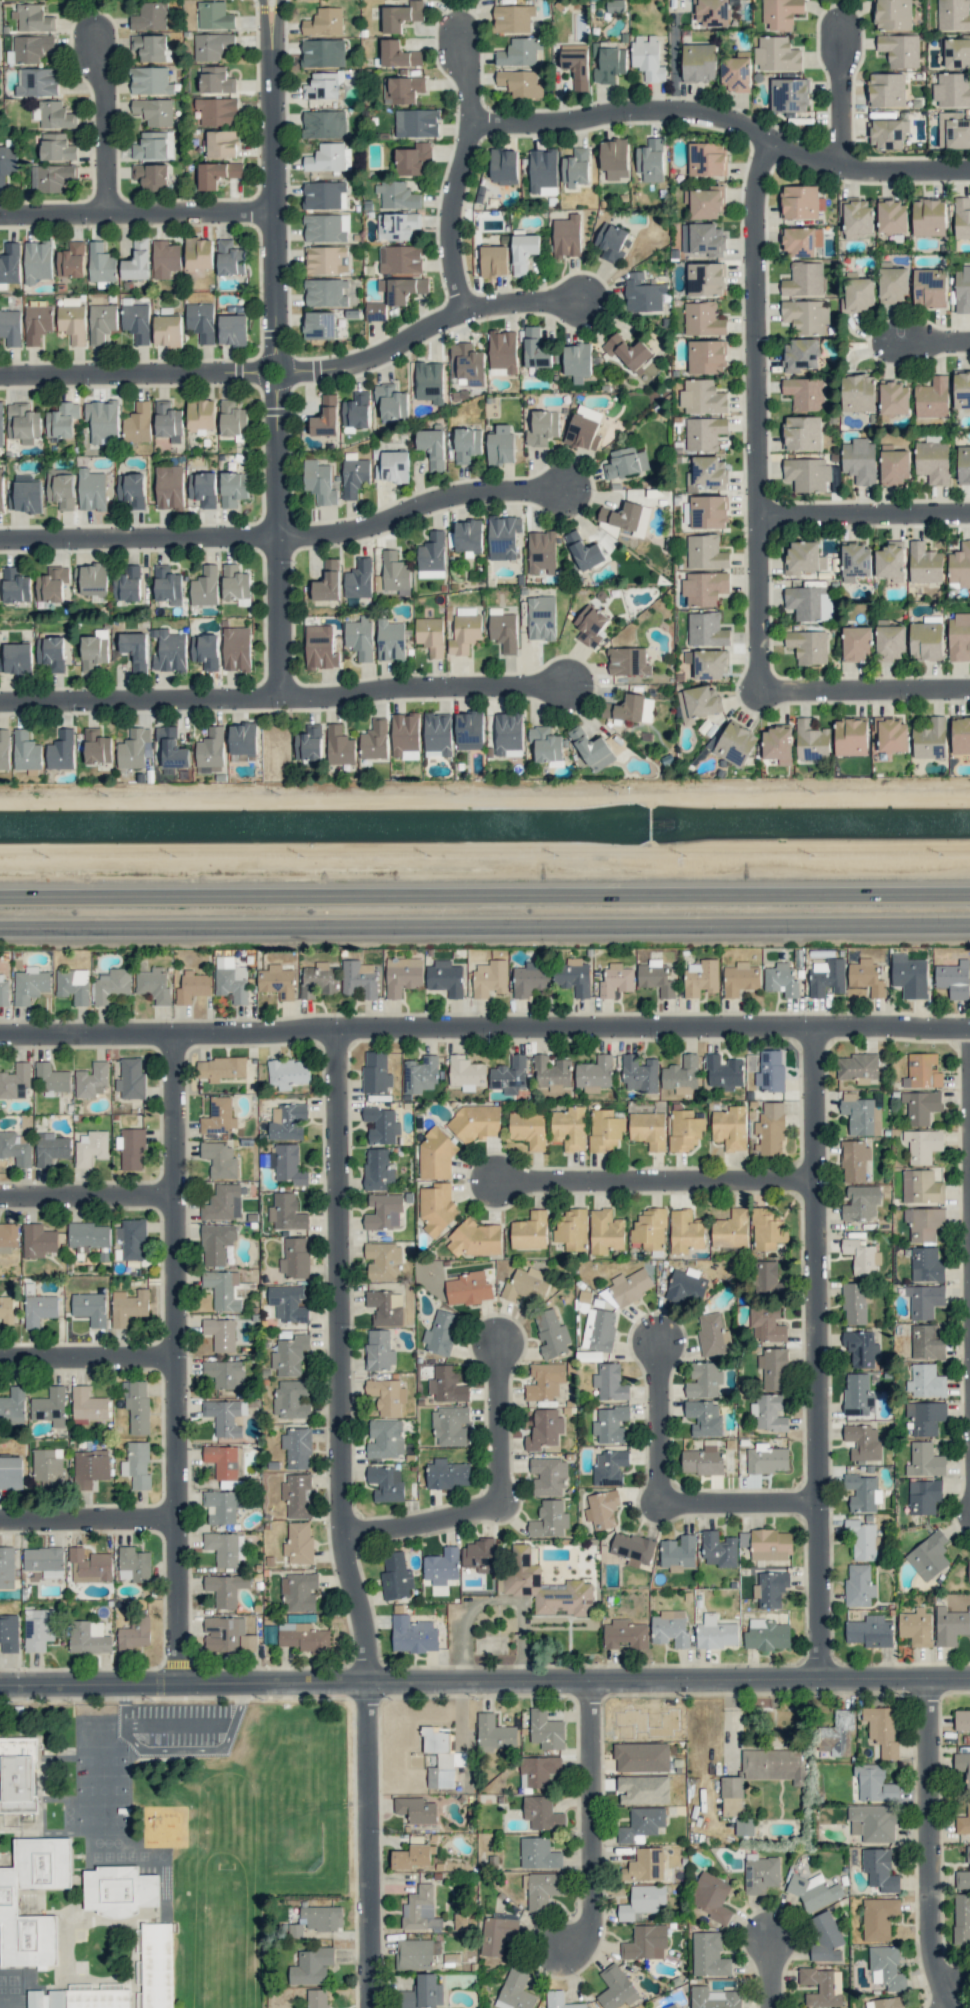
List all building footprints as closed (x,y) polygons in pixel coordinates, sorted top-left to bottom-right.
[(401,20),(423,20),(423,0),(408,0),(409,6),(382,7),(383,33),(401,33),(401,20)] [(697,26),(728,25),(728,0),(696,0),(697,26)] [(762,23),(769,23),(769,30),(793,30),(792,13),(804,13),(804,0),(762,0),(762,23)] [(875,29),(911,30),(912,0),(876,0),(875,29)] [(969,30),(969,14),(969,0),(938,0),(938,31),(969,30)] [(199,29),(235,29),(235,14),(225,14),(225,1),(198,1),(199,29)] [(166,30),(166,2),(140,2),(140,15),(130,15),(130,30),(166,30)] [(54,31),(55,16),(42,16),(42,4),(16,3),(16,11),(11,11),(11,19),(18,19),(18,31),(54,31)] [(493,6),(493,33),(530,32),(530,16),(536,16),(536,5),(493,6)] [(342,34),(341,7),(315,7),(315,19),(301,20),(302,35),(342,34)] [(195,61),(220,61),(220,50),(235,50),(234,33),(194,34),(195,61)] [(14,36),(14,64),(41,64),(41,53),(56,53),(55,35),(14,36)] [(166,35),(130,35),(130,51),(140,51),(140,62),(171,61),(171,50),(167,50),(166,35)] [(644,82),(665,82),(665,66),(658,66),(658,35),(647,35),(632,36),(632,68),(644,68),(644,82)] [(918,35),(877,35),(877,51),(888,51),(888,68),(918,68),(918,35)] [(944,39),(945,67),(969,66),(969,35),(962,35),(962,38),(944,39)] [(801,71),(802,49),(791,48),(791,37),(759,36),(758,47),(754,47),(754,69),(801,71)] [(509,38),(509,51),(495,50),(495,65),(536,66),(536,49),(542,49),(542,39),(509,38)] [(302,68),(345,67),(344,39),(301,40),(302,68)] [(381,66),(423,65),(422,51),(400,51),(400,39),(381,39),(381,66)] [(561,45),(561,69),(573,69),(573,91),(588,91),(587,44),(561,45)] [(682,44),(683,82),(716,81),(715,44),(682,44)] [(625,45),(593,46),(593,57),(599,56),(600,67),(593,67),(594,83),(615,83),(615,74),(626,73),(625,45)] [(720,84),(727,84),(727,92),(750,92),(751,51),(737,51),(737,57),(721,56),(720,84)] [(226,66),(200,66),(201,93),(235,92),(235,77),(226,78),(226,66)] [(174,94),(174,83),(168,83),(167,67),(130,68),(130,94),(174,94)] [(17,96),(58,96),(58,68),(17,68),(17,96)] [(542,84),(536,84),(536,70),(496,71),(496,85),(508,85),(508,92),(512,92),(513,99),(543,98),(542,84)] [(303,99),(339,98),(338,80),(343,80),(343,72),(311,73),(311,84),(302,84),(303,99)] [(905,74),(869,73),(869,107),(905,107),(905,74)] [(969,106),(969,85),(968,73),(937,73),(938,83),(934,83),(934,107),(969,106)] [(383,104),(415,104),(416,92),(424,92),(425,77),(384,77),(383,104)] [(770,111),(807,112),(808,79),(771,78),(770,111)] [(195,99),(195,109),(200,109),(201,126),(237,125),(237,98),(195,99)] [(171,99),(131,100),(132,114),(145,113),(145,127),(172,126),(171,99)] [(63,100),(40,100),(40,128),(75,128),(75,113),(63,113),(63,100)] [(395,110),(395,137),(438,137),(438,109),(395,110)] [(303,111),(303,138),(346,138),(346,111),(303,111)] [(969,148),(969,117),(962,117),(962,112),(938,112),(939,148),(969,148)] [(902,148),(902,133),(908,133),(909,120),(871,120),(870,148),(902,148)] [(237,157),(237,130),(207,131),(207,158),(237,157)] [(132,144),(132,159),(174,158),(173,132),(141,132),(141,144),(132,144)] [(41,160),(76,160),(76,145),(67,145),(67,133),(41,133),(41,160)] [(636,147),(636,173),(642,173),(643,182),(663,181),(662,137),(647,138),(647,147),(636,147)] [(601,170),(606,170),(606,179),(628,179),(627,140),(600,140),(601,170)] [(396,176),(424,175),(424,162),(431,161),(430,142),(415,142),(415,149),(395,149),(396,176)] [(689,176),(726,175),(726,142),(688,143),(689,176)] [(4,173),(18,172),(17,145),(0,146),(0,186),(5,186),(4,173)] [(563,189),(575,189),(575,184),(588,183),(588,147),(572,147),(572,157),(563,157),(563,189)] [(490,183),(517,184),(517,149),(491,149),(490,183)] [(556,149),(529,149),(530,194),(557,194),(556,149)] [(243,162),(198,163),(199,190),(218,190),(218,178),(243,177),(243,162)] [(167,165),(132,164),(132,180),(142,180),(142,191),(167,191),(167,165)] [(31,166),(31,192),(64,191),(64,180),(76,180),(75,165),(31,166)] [(340,209),(340,192),(346,192),(346,181),(302,182),(303,209),(340,209)] [(381,208),(422,209),(422,194),(407,193),(408,182),(375,181),(375,193),(381,193),(381,208)] [(817,185),(782,186),(783,219),(818,218),(818,210),(825,210),(825,198),(818,198),(817,185)] [(724,186),(710,186),(711,189),(684,190),(684,204),(690,203),(690,219),(718,218),(718,213),(725,212),(724,186)] [(969,239),(969,209),(969,197),(954,197),(955,239),(969,239)] [(946,235),(945,198),(912,199),(913,236),(946,235)] [(843,236),(871,238),(872,200),(839,199),(839,216),(844,216),(843,236)] [(878,201),(877,233),(907,234),(907,202),(878,201)] [(420,228),(420,213),(377,215),(378,241),(412,239),(411,228),(420,228)] [(553,219),(554,256),(580,256),(580,213),(569,213),(569,219),(553,219)] [(304,241),(348,242),(348,215),(304,214),(304,241)] [(600,257),(618,266),(625,249),(627,250),(631,241),(625,238),(628,231),(604,220),(593,244),(604,249),(600,257)] [(682,223),(683,253),(708,252),(708,257),(724,256),(723,228),(716,228),(716,222),(682,223)] [(815,256),(815,246),(823,246),(822,227),(783,228),(783,257),(815,256)] [(512,235),(513,276),(528,276),(527,254),(539,253),(539,234),(512,235)] [(122,279),(149,279),(148,237),(133,238),(134,259),(121,259),(122,279)] [(185,238),(186,269),(213,269),(212,238),(185,238)] [(218,275),(244,274),(243,248),(232,248),(232,238),(217,239),(218,275)] [(181,271),(180,244),(168,245),(168,240),(152,240),(153,279),(169,279),(169,271),(181,271)] [(52,281),(51,241),(24,241),(25,282),(52,281)] [(56,251),(57,277),(84,276),(83,241),(68,241),(68,251),(56,251)] [(103,241),(89,241),(89,281),(116,281),(116,255),(103,255),(103,241)] [(19,242),(4,242),(5,256),(0,256),(0,283),(20,282),(19,242)] [(380,273),(422,272),(422,245),(379,246),(380,273)] [(305,274),(348,273),(347,260),(347,246),(305,247),(305,274)] [(481,246),(480,276),(507,276),(507,246),(481,246)] [(780,279),(781,296),(823,295),(822,262),(790,263),(791,279),(780,279)] [(725,263),(688,263),(687,296),(724,296),(725,263)] [(955,313),(969,313),(969,264),(962,265),(962,271),(955,271),(955,313)] [(907,267),(879,268),(879,303),(907,302),(907,267)] [(914,269),(913,306),(946,306),(946,269),(914,269)] [(662,311),(662,294),(667,294),(667,284),(644,284),(644,271),(626,271),(626,311),(662,311)] [(388,306),(407,305),(407,293),(428,292),(428,278),(377,279),(377,291),(388,291),(388,306)] [(873,278),(844,278),(845,310),(874,310),(873,278)] [(342,287),(347,287),(347,279),(305,279),(304,306),(347,307),(348,295),(342,295),(342,287)] [(829,307),(821,307),(821,300),(781,301),(781,322),(792,322),(792,335),(824,335),(824,325),(829,325),(829,307)] [(365,321),(386,320),(385,302),(365,303),(365,321)] [(726,334),(726,318),(717,319),(716,302),(684,302),(685,335),(726,334)] [(185,330),(199,331),(199,344),(213,344),(214,304),(186,303),(185,330)] [(116,304),(89,305),(90,345),(105,344),(104,332),(117,332),(116,304)] [(149,304),(121,305),(122,332),(134,332),(134,345),(149,345),(149,304)] [(26,346),(40,346),(40,332),(53,332),(52,305),(25,306),(26,346)] [(71,345),(85,345),(84,305),(57,306),(57,332),(70,332),(71,345)] [(6,337),(6,346),(21,346),(20,310),(0,310),(0,337),(6,337)] [(335,339),(334,312),(303,312),(304,340),(335,339)] [(153,316),(155,346),(182,345),(181,315),(153,316)] [(246,345),(246,315),(219,315),(219,345),(246,345)] [(540,326),(524,326),(525,367),(552,367),(551,349),(541,349),(540,326)] [(490,374),(517,374),(516,331),(489,331),(490,374)] [(640,339),(631,348),(616,332),(601,346),(611,357),(615,352),(638,376),(646,368),(642,364),(653,353),(640,339)] [(726,340),(688,341),(689,374),(726,373),(726,340)] [(783,340),(783,370),(817,370),(818,340),(783,340)] [(450,343),(451,378),(466,378),(466,386),(484,386),(483,351),(472,351),(472,342),(450,343)] [(564,344),(565,375),(572,375),(573,384),(582,384),(582,374),(591,374),(590,344),(564,344)] [(432,399),(433,405),(443,405),(442,362),(415,363),(416,400),(432,399)] [(954,408),(969,408),(969,372),(953,372),(954,408)] [(874,412),(875,376),(842,375),(842,411),(874,412)] [(915,417),(948,417),(947,375),(931,375),(932,385),(915,385),(915,417)] [(781,394),(792,394),(792,411),(824,412),(825,379),(782,378),(781,394)] [(715,379),(685,379),(685,390),(681,390),(681,414),(727,413),(727,392),(715,392),(715,379)] [(909,383),(880,382),(879,414),(909,414),(909,383)] [(407,392),(395,392),(395,384),(374,383),(374,404),(381,404),(380,417),(407,418),(407,392)] [(342,401),(342,428),(369,427),(368,390),(353,391),(353,401),(342,401)] [(338,435),(336,394),(321,394),(322,416),(310,417),(310,436),(338,435)] [(214,399),(187,400),(188,430),(215,429),(214,399)] [(220,435),(247,435),(247,408),(235,408),(235,399),(220,399),(220,435)] [(123,415),(123,441),(150,442),(151,401),(135,400),(135,415),(123,415)] [(155,437),(169,437),(170,443),(182,443),(181,410),(170,410),(170,400),(155,401),(155,437)] [(118,438),(118,401),(84,402),(85,421),(91,421),(92,444),(107,444),(107,438),(118,438)] [(73,437),(73,418),(80,418),(79,402),(58,402),(58,411),(46,411),(46,437),(73,437)] [(8,403),(7,439),(21,439),(21,444),(33,445),(33,437),(40,437),(40,411),(28,411),(28,403),(8,403)] [(583,417),(600,420),(602,413),(586,409),(586,407),(578,405),(577,410),(584,412),(583,417)] [(559,437),(558,411),(532,411),(532,430),(526,430),(526,446),(547,446),(547,437),(559,437)] [(600,437),(595,435),(599,421),(572,413),(564,443),(595,452),(600,437)] [(822,417),(784,416),(783,450),(821,450),(822,417)] [(686,451),(718,451),(717,433),(728,433),(727,417),(685,418),(686,451)] [(487,463),(513,463),(513,425),(496,425),(496,433),(487,433),(487,463)] [(454,464),(468,464),(468,454),(481,455),(482,429),(455,429),(454,464)] [(444,470),(443,430),(416,430),(417,450),(429,450),(429,471),(444,470)] [(855,486),(875,486),(876,439),(852,439),(852,443),(842,443),(842,473),(855,474),(855,486)] [(949,484),(948,441),(914,442),(915,474),(928,474),(928,485),(949,484)] [(606,479),(649,469),(645,450),(636,453),(634,446),(609,452),(612,462),(602,465),(606,479)] [(957,446),(958,484),(969,484),(969,446),(957,446)] [(910,482),(909,450),(880,451),(881,483),(910,482)] [(408,482),(408,451),(381,451),(381,465),(375,465),(375,481),(408,482)] [(692,457),(693,472),(686,472),(687,486),(711,486),(711,490),(727,489),(726,457),(692,457)] [(783,459),(783,480),(794,479),(794,492),(826,492),(825,482),(829,482),(828,458),(783,459)] [(330,464),(318,465),(317,459),(303,459),(304,492),(316,492),(317,505),(337,505),(337,489),(330,489),(330,464)] [(342,460),(343,500),(359,500),(359,481),(370,481),(370,459),(342,460)] [(155,466),(156,509),(184,509),(182,466),(155,466)] [(106,473),(89,473),(89,467),(79,467),(80,510),(106,510),(106,473)] [(59,511),(74,510),(73,472),(47,473),(48,502),(58,501),(59,511)] [(236,508),(236,499),(247,499),(247,473),(221,472),(221,508),(236,508)] [(145,509),(144,473),(118,474),(119,501),(130,501),(130,510),(145,509)] [(215,473),(188,474),(189,499),(201,498),(201,509),(216,508),(215,473)] [(42,482),(31,481),(32,475),(15,475),(14,511),(41,512),(42,482)] [(691,495),(690,528),(727,528),(728,496),(691,495)] [(597,521),(633,531),(632,535),(643,538),(651,507),(624,501),(621,512),(600,507),(597,521)] [(521,516),(488,516),(489,560),(516,559),(516,532),(522,532),(521,516)] [(482,521),(455,520),(455,532),(448,532),(448,550),(481,551),(482,521)] [(581,571),(606,560),(597,542),(585,548),(576,529),(564,535),(581,571)] [(417,577),(444,578),(445,530),(429,530),(429,544),(418,543),(417,577)] [(528,574),(555,574),(556,532),(529,531),(528,574)] [(687,535),(687,569),(729,568),(729,551),(718,551),(718,534),(687,535)] [(960,540),(961,552),(948,552),(948,588),(969,588),(969,539),(960,540)] [(875,549),(875,576),(891,576),(891,582),(904,582),(904,540),(887,540),(887,549),(875,549)] [(942,582),(942,551),(924,552),(924,540),(909,540),(910,582),(942,582)] [(818,541),(786,542),(786,575),(800,575),(800,571),(827,571),(827,556),(818,556),(818,541)] [(841,545),(842,582),(855,582),(854,576),(871,576),(870,544),(841,545)] [(397,549),(382,550),(383,590),(398,589),(398,595),(410,595),(409,563),(397,563),(397,549)] [(371,597),(371,558),(356,558),(356,570),(344,570),(344,597),(371,597)] [(312,581),(312,600),(339,600),(338,559),(324,559),(324,581),(312,581)] [(249,572),(238,573),(237,563),(222,563),(223,599),(250,598),(249,572)] [(80,595),(107,596),(108,564),(81,564),(80,595)] [(154,601),(181,601),(181,574),(170,573),(170,564),(155,564),(154,601)] [(191,605),(218,604),(217,564),(202,564),(202,578),(190,578),(191,605)] [(37,602),(63,601),(62,582),(69,582),(69,565),(47,566),(47,575),(36,575),(37,602)] [(140,600),(140,565),(125,565),(125,575),(114,575),(115,601),(140,600)] [(30,576),(18,576),(18,566),(3,567),(3,582),(0,582),(0,590),(3,590),(3,602),(30,602),(30,576)] [(687,607),(718,606),(718,593),(729,593),(729,572),(683,573),(683,596),(687,596),(687,607)] [(784,588),(785,609),(795,608),(795,622),(831,621),(830,587),(784,588)] [(555,639),(554,596),(528,596),(529,640),(555,639)] [(609,618),(587,603),(572,624),(581,630),(576,637),(594,650),(605,633),(601,630),(609,618)] [(489,641),(502,641),(502,654),(515,654),(516,614),(502,613),(502,608),(489,607),(489,641)] [(729,645),(730,629),(720,629),(720,613),(688,612),(688,645),(729,645)] [(344,648),(358,648),(357,662),(372,662),(372,615),(360,615),(360,621),(345,621),(344,648)] [(454,639),(447,639),(448,655),(469,655),(469,641),(482,641),(481,615),(453,615),(454,639)] [(949,615),(948,661),(969,661),(969,648),(969,649),(969,615),(949,615)] [(404,622),(388,623),(387,617),(377,618),(378,660),(405,659),(404,622)] [(415,618),(415,645),(429,644),(429,659),(443,658),(443,617),(415,618)] [(910,660),(943,660),(942,622),(910,623),(910,660)] [(332,625),(305,625),(306,668),(339,668),(339,651),(333,651),(332,625)] [(904,625),(876,626),(876,660),(904,660),(904,625)] [(249,627),(222,628),(224,671),(251,670),(249,627)] [(843,627),(843,660),(871,661),(871,627),(843,627)] [(108,663),(108,629),(95,630),(95,636),(81,636),(82,670),(96,669),(96,663),(108,663)] [(186,671),(186,634),(169,634),(169,629),(153,629),(154,671),(186,671)] [(796,664),(827,664),(827,631),(784,632),(785,647),(796,647),(796,664)] [(132,673),(146,673),(147,633),(120,633),(119,653),(132,654),(132,673)] [(217,635),(191,635),(192,661),(202,661),(202,671),(218,671),(217,635)] [(64,637),(37,637),(37,664),(47,664),(48,673),(64,673),(64,637)] [(32,673),(31,644),(4,644),(4,673),(32,673)] [(608,675),(651,674),(651,664),(645,664),(645,647),(608,648),(608,675)] [(694,680),(726,679),(726,650),(694,650),(694,680)] [(683,726),(696,724),(695,717),(722,712),(717,684),(677,691),(683,726)] [(645,695),(624,693),(623,704),(602,702),(601,717),(642,722),(645,695)] [(424,750),(440,750),(440,756),(451,756),(451,712),(424,713),(424,750)] [(456,712),(456,749),(482,749),(483,713),(456,712)] [(391,713),(392,758),(419,758),(418,713),(391,713)] [(494,713),(495,756),(522,756),(522,713),(494,713)] [(946,757),(945,716),(929,716),(929,727),(912,727),(913,758),(946,757)] [(796,760),(829,759),(829,729),(811,729),(811,717),(796,717),(796,760)] [(868,755),(866,718),(834,719),(835,756),(868,755)] [(952,754),(969,754),(969,718),(951,718),(952,754)] [(360,758),(387,758),(386,719),(372,719),(372,731),(359,731),(360,758)] [(907,719),(874,720),(874,732),(878,732),(878,751),(907,751),(907,719)] [(712,753),(742,767),(758,734),(728,720),(712,753)] [(256,723),(229,723),(230,761),(247,761),(247,755),(257,754),(256,723)] [(342,723),(327,724),(328,764),(355,763),(355,737),(342,737),(342,723)] [(294,734),(295,759),(322,758),(321,724),(306,724),(306,734),(294,734)] [(593,773),(616,759),(601,735),(590,742),(579,724),(567,731),(593,773)] [(223,725),(208,726),(208,740),(196,740),(196,772),(223,772),(223,725)] [(176,726),(155,726),(156,742),(161,742),(162,767),(189,767),(189,747),(176,748),(176,726)] [(535,743),(535,761),(562,761),(561,734),(549,735),(549,726),(528,726),(529,743),(535,743)] [(151,728),(129,727),(129,741),(117,741),(117,768),(144,768),(144,756),(150,757),(151,728)] [(791,765),(791,727),(763,727),(762,759),(778,759),(778,765),(791,765)] [(13,769),(41,769),(42,742),(28,742),(28,729),(14,728),(13,769)] [(46,769),(73,768),(73,728),(58,728),(58,742),(46,742),(46,769)] [(85,763),(111,762),(111,737),(100,737),(100,728),(84,728),(85,763)] [(9,729),(0,729),(0,771),(10,771),(9,729)] [(892,986),(902,986),(902,998),(927,998),(926,960),(907,960),(907,953),(891,953),(892,986)] [(216,956),(215,994),(233,994),(232,1004),(247,1005),(247,967),(233,967),(233,957),(216,956)] [(423,987),(422,957),(386,958),(386,999),(401,998),(401,987),(423,987)] [(848,964),(848,986),(870,986),(870,997),(885,997),(885,980),(879,980),(878,964),(872,964),(872,957),(859,958),(859,963),(848,964)] [(590,964),(581,964),(581,958),(566,958),(566,964),(553,963),(553,987),(575,987),(574,998),(589,998),(590,964)] [(844,958),(825,958),(825,962),(809,963),(810,998),(825,998),(825,986),(832,986),(832,994),(844,994),(844,958)] [(969,999),(968,958),(959,959),(959,965),(934,965),(934,987),(948,987),(949,1000),(969,999)] [(377,964),(360,964),(360,960),(343,959),(342,994),(360,994),(360,999),(376,999),(377,964)] [(660,998),(675,998),(674,976),(668,976),(668,967),(662,967),(662,959),(648,959),(648,964),(637,964),(638,987),(659,987),(660,998)] [(717,959),(700,959),(700,964),(684,964),(685,998),(700,997),(699,991),(718,991),(717,959)] [(462,998),(462,965),(451,965),(451,960),(434,960),(434,965),(427,965),(426,989),(448,989),(447,998),(462,998)] [(506,960),(488,960),(488,964),(473,965),(473,998),(489,998),(489,992),(507,992),(506,960)] [(301,999),(318,999),(318,994),(338,994),(337,968),(329,968),(329,961),(315,961),(315,966),(301,966),(301,999)] [(724,966),(723,997),(739,998),(740,989),(760,989),(760,966),(749,966),(749,961),(736,961),(735,966),(724,966)] [(513,967),(513,998),(530,999),(531,989),(549,989),(550,962),(525,962),(525,967),(513,967)] [(764,967),(764,991),(783,991),(783,998),(798,998),(798,980),(790,981),(790,962),(775,962),(775,967),(764,967)] [(257,970),(258,991),(279,991),(279,1000),(294,1000),(293,970),(281,970),(281,964),(268,964),(268,969),(257,970)] [(15,1006),(29,1005),(29,997),(40,997),(39,991),(50,991),(50,971),(38,972),(38,966),(25,967),(25,971),(14,972),(15,1006)] [(169,1005),(168,966),(151,967),(151,972),(135,972),(136,993),(153,992),(153,1005),(169,1005)] [(131,993),(130,968),(108,968),(108,973),(99,973),(99,981),(94,981),(94,1006),(110,1005),(110,993),(131,993)] [(56,997),(73,997),(72,1005),(88,1006),(89,970),(56,969),(56,997)] [(176,1005),(191,1005),(191,995),(210,995),(210,975),(193,974),(193,969),(182,969),(182,987),(176,987),(176,1005)] [(3,980),(3,971),(0,971),(0,1006),(9,1006),(9,980),(3,980)] [(783,1050),(760,1050),(759,1073),(754,1073),(754,1090),(783,1090),(783,1050)] [(390,1093),(391,1073),(386,1073),(387,1052),(364,1051),(362,1093),(390,1093)] [(612,1054),(596,1053),(596,1063),(576,1063),(575,1087),(583,1087),(583,1092),(600,1093),(600,1087),(611,1087),(612,1054)] [(623,1091),(657,1092),(657,1058),(645,1058),(645,1065),(637,1065),(637,1054),(623,1053),(623,1091)] [(675,1094),(690,1094),(690,1087),(697,1088),(698,1053),(682,1053),(682,1066),(661,1066),(661,1088),(675,1088),(675,1094)] [(742,1086),(743,1057),(727,1057),(726,1065),(720,1064),(720,1054),(707,1053),(706,1088),(734,1089),(734,1086),(742,1086)] [(878,1054),(850,1053),(850,1058),(837,1058),(836,1079),(857,1079),(856,1083),(877,1083),(878,1054)] [(937,1053),(908,1053),(908,1077),(902,1077),(902,1087),(942,1087),(942,1072),(931,1073),(931,1065),(937,1065),(937,1053)] [(403,1061),(404,1094),(422,1093),(422,1089),(437,1089),(437,1054),(421,1055),(422,1061),(403,1061)] [(449,1085),(461,1086),(461,1091),(475,1091),(475,1085),(486,1085),(486,1063),(467,1063),(467,1054),(450,1054),(449,1085)] [(490,1089),(502,1088),(503,1095),(518,1094),(518,1088),(526,1088),(525,1054),(509,1054),(510,1066),(489,1067),(490,1089)] [(535,1087),(549,1086),(549,1092),(562,1091),(562,1086),(571,1086),(571,1059),(555,1059),(555,1066),(547,1066),(547,1054),(535,1054),(535,1087)] [(145,1072),(141,1072),(141,1058),(120,1058),(120,1079),(115,1079),(115,1091),(121,1091),(121,1099),(145,1099),(145,1072)] [(246,1058),(196,1059),(196,1078),(208,1078),(208,1083),(219,1083),(219,1078),(246,1078),(246,1058)] [(310,1083),(309,1059),(267,1061),(268,1086),(278,1085),(278,1091),(291,1090),(291,1084),(310,1083)] [(75,1096),(106,1096),(106,1060),(92,1061),(92,1071),(75,1071),(75,1096)] [(29,1061),(15,1061),(15,1072),(0,1073),(0,1098),(25,1098),(25,1087),(29,1087),(29,1061)] [(36,1062),(37,1091),(70,1091),(70,1070),(51,1071),(51,1061),(36,1062)] [(907,1126),(929,1126),(929,1111),(941,1111),(941,1091),(900,1092),(900,1102),(907,1102),(907,1126)] [(880,1106),(874,1106),(874,1098),(857,1099),(857,1092),(841,1093),(841,1114),(848,1114),(849,1136),(881,1135),(880,1106)] [(231,1096),(209,1097),(210,1117),(199,1117),(200,1133),(229,1133),(229,1128),(236,1128),(236,1117),(231,1117),(231,1096)] [(783,1102),(761,1102),(761,1122),(754,1122),(754,1155),(783,1155),(783,1102)] [(303,1140),(303,1123),(307,1123),(307,1105),(270,1105),(270,1139),(303,1140)] [(500,1105),(453,1106),(454,1128),(459,1128),(459,1138),(500,1138),(500,1105)] [(711,1111),(712,1141),(724,1141),(724,1151),(746,1151),(745,1105),(728,1106),(728,1110),(711,1111)] [(585,1151),(584,1106),(567,1106),(567,1111),(551,1111),(551,1141),(563,1140),(564,1151),(585,1151)] [(395,1144),(395,1135),(400,1135),(400,1122),(395,1122),(394,1107),(362,1107),(362,1123),(368,1123),(368,1144),(395,1144)] [(590,1151),(612,1152),(612,1144),(623,1145),(623,1117),(613,1117),(613,1110),(590,1109),(590,1151)] [(705,1118),(693,1117),(693,1110),(670,1109),(669,1151),(697,1152),(698,1131),(705,1131),(705,1118)] [(528,1152),(545,1152),(545,1112),(509,1113),(509,1140),(528,1140),(528,1152)] [(665,1112),(629,1113),(629,1141),(648,1140),(648,1152),(665,1152),(665,1112)] [(121,1170),(144,1170),(144,1129),(121,1128),(121,1136),(115,1136),(115,1148),(121,1148),(121,1170)] [(453,1178),(452,1145),(450,1145),(450,1134),(439,1134),(438,1130),(419,1130),(420,1179),(453,1178)] [(908,1141),(909,1165),(931,1164),(931,1151),(943,1150),(943,1130),(902,1131),(902,1141),(908,1141)] [(15,1157),(15,1167),(30,1167),(31,1136),(16,1136),(16,1131),(0,1131),(0,1157),(15,1157)] [(70,1158),(70,1137),(54,1137),(54,1132),(36,1132),(37,1168),(52,1168),(52,1158),(70,1158)] [(108,1132),(77,1132),(76,1168),(90,1168),(90,1157),(108,1157),(108,1132)] [(841,1182),(865,1182),(865,1160),(871,1160),(870,1142),(841,1142),(841,1182)] [(237,1157),(232,1157),(232,1143),(200,1143),(200,1158),(210,1158),(210,1178),(237,1178),(237,1157)] [(308,1185),(308,1170),(298,1170),(298,1144),(274,1144),(274,1153),(259,1153),(259,1167),(275,1167),(275,1180),(292,1180),(292,1185),(308,1185)] [(364,1190),(386,1190),(386,1182),(395,1182),(395,1163),(388,1163),(388,1149),(365,1148),(364,1190)] [(934,1169),(902,1170),(902,1203),(944,1202),(943,1181),(934,1181),(934,1169)] [(200,1219),(240,1219),(240,1184),(215,1183),(215,1194),(210,1194),(210,1204),(200,1204),(200,1219)] [(421,1236),(443,1236),(443,1223),(454,1222),(453,1183),(432,1183),(432,1188),(421,1188),(421,1236)] [(841,1221),(860,1221),(860,1219),(876,1219),(875,1205),(880,1205),(879,1185),(848,1186),(848,1204),(841,1205),(841,1221)] [(274,1229),(308,1229),(308,1213),(297,1213),(297,1192),(273,1193),(273,1206),(268,1206),(268,1221),(274,1221),(274,1229)] [(402,1194),(368,1194),(368,1211),(364,1211),(364,1229),(399,1229),(399,1213),(403,1213),(402,1194)] [(711,1219),(712,1247),(748,1246),(747,1207),(730,1207),(731,1219),(711,1219)] [(775,1250),(775,1242),(787,1242),(787,1229),(783,1229),(783,1217),(773,1217),(773,1207),(753,1207),(753,1250),(775,1250)] [(587,1250),(587,1208),(566,1208),(566,1214),(557,1214),(557,1229),(552,1229),(552,1242),(565,1242),(565,1250),(587,1250)] [(624,1218),(612,1219),(612,1208),(590,1209),(591,1254),(608,1254),(608,1249),(624,1249),(624,1218)] [(665,1250),(665,1209),(639,1208),(639,1222),(631,1222),(631,1241),(642,1241),(642,1250),(665,1250)] [(910,1242),(935,1242),(935,1227),(945,1227),(945,1208),(903,1209),(903,1221),(910,1221),(910,1242)] [(546,1249),(547,1209),(530,1209),(529,1221),(511,1221),(510,1248),(546,1249)] [(670,1210),(671,1254),(688,1253),(688,1249),(705,1248),(704,1220),(691,1220),(691,1209),(670,1210)] [(121,1260),(145,1260),(146,1219),(118,1219),(118,1239),(121,1240),(121,1260)] [(109,1225),(95,1225),(95,1222),(69,1222),(68,1247),(76,1247),(76,1252),(88,1252),(88,1247),(109,1247),(109,1225)] [(42,1223),(23,1223),(23,1258),(44,1257),(44,1252),(58,1252),(57,1230),(42,1231),(42,1223)] [(501,1254),(501,1223),(450,1224),(451,1254),(465,1253),(465,1255),(501,1254)] [(0,1224),(0,1250),(18,1250),(18,1224),(0,1224)] [(201,1265),(225,1266),(226,1245),(235,1245),(235,1225),(202,1224),(201,1265)] [(279,1273),(291,1273),(291,1278),(309,1278),(308,1237),(284,1237),(284,1258),(279,1258),(279,1273)] [(853,1275),(875,1276),(875,1265),(878,1265),(879,1245),(859,1245),(859,1239),(841,1238),(841,1254),(853,1254),(853,1275)] [(368,1281),(399,1280),(399,1243),(364,1243),(364,1260),(368,1260),(368,1281)] [(937,1247),(911,1247),(912,1282),(944,1281),(944,1260),(937,1260),(937,1247)] [(755,1294),(784,1296),(785,1282),(777,1282),(778,1261),(757,1260),(755,1294)] [(511,1283),(505,1281),(500,1297),(514,1302),(517,1293),(542,1302),(551,1275),(529,1267),(527,1272),(516,1268),(511,1283)] [(619,1307),(655,1288),(644,1267),(624,1277),(623,1274),(606,1283),(619,1307)] [(665,1298),(683,1302),(684,1297),(702,1301),(708,1281),(698,1278),(700,1271),(687,1268),(686,1271),(673,1268),(665,1298)] [(447,1305),(493,1300),(491,1282),(486,1283),(485,1270),(458,1273),(458,1279),(445,1280),(447,1305)] [(241,1311),(242,1298),(233,1298),(234,1286),(238,1286),(238,1272),(202,1271),(202,1287),(214,1287),(213,1310),(241,1311)] [(842,1324),(865,1324),(866,1283),(843,1282),(842,1324)] [(267,1286),(268,1305),(275,1305),(276,1322),(309,1321),(308,1306),(302,1306),(301,1285),(267,1286)] [(945,1306),(944,1285),(904,1286),(904,1296),(910,1295),(911,1320),(933,1319),(933,1306),(945,1306)] [(127,1328),(127,1316),(148,1316),(149,1289),(137,1288),(136,1296),(126,1296),(126,1291),(112,1291),(111,1328),(127,1328)] [(402,1294),(390,1294),(391,1291),(366,1290),(365,1306),(374,1307),(373,1325),(402,1326),(402,1294)] [(72,1293),(72,1316),(89,1316),(89,1327),(106,1327),(106,1294),(72,1293)] [(0,1296),(0,1318),(2,1318),(3,1324),(14,1324),(14,1296),(0,1296)] [(57,1317),(58,1296),(25,1296),(24,1329),(40,1329),(40,1317),(57,1317)] [(616,1312),(588,1307),(581,1347),(610,1352),(616,1312)] [(787,1341),(787,1325),(779,1325),(778,1307),(751,1307),(751,1341),(787,1341)] [(569,1353),(566,1344),(570,1343),(566,1324),(559,1326),(554,1308),(533,1313),(541,1343),(539,1344),(543,1359),(569,1353)] [(449,1355),(460,1315),(436,1309),(431,1330),(425,1329),(420,1347),(449,1355)] [(701,1357),(731,1353),(728,1330),(723,1331),(720,1311),(698,1315),(700,1330),(697,1330),(701,1357)] [(235,1319),(202,1319),(202,1334),(213,1334),(213,1352),(235,1352),(235,1319)] [(934,1324),(911,1325),(912,1359),(945,1359),(945,1339),(934,1339),(934,1324)] [(395,1350),(389,1350),(389,1330),(367,1329),(366,1368),(395,1369),(395,1350)] [(851,1367),(874,1368),(874,1357),(879,1357),(879,1344),(874,1344),(874,1331),(842,1331),(842,1349),(852,1349),(851,1367)] [(277,1339),(276,1351),(271,1351),(271,1368),(277,1369),(277,1376),(302,1376),(302,1349),(309,1350),(309,1334),(293,1334),(293,1340),(277,1339)] [(759,1368),(763,1368),(763,1390),(787,1390),(786,1348),(759,1348),(759,1368)] [(215,1389),(244,1389),(244,1361),(202,1361),(202,1377),(215,1377),(215,1389)] [(718,1397),(717,1382),(723,1382),(723,1371),(716,1371),(716,1362),(690,1363),(690,1381),(685,1381),(685,1397),(718,1397)] [(565,1363),(532,1364),(532,1384),(525,1384),(525,1400),(558,1399),(558,1383),(566,1383),(565,1363)] [(629,1399),(629,1384),(620,1384),(620,1363),(598,1363),(598,1374),(592,1374),(593,1387),(598,1387),(598,1399),(629,1399)] [(935,1363),(911,1363),(912,1381),(906,1381),(906,1396),(946,1395),(945,1375),(935,1376),(935,1363)] [(428,1394),(435,1393),(435,1401),(469,1401),(469,1386),(458,1386),(458,1372),(452,1372),(452,1364),(434,1364),(434,1378),(428,1378),(428,1394)] [(400,1380),(365,1379),(365,1395),(378,1395),(377,1416),(400,1416),(401,1402),(406,1403),(406,1387),(400,1387),(400,1380)] [(311,1418),(311,1400),(307,1400),(308,1381),(275,1380),(274,1417),(311,1418)] [(148,1381),(123,1381),(123,1409),(129,1408),(130,1435),(149,1435),(148,1381)] [(24,1423),(25,1386),(10,1385),(10,1397),(0,1397),(0,1422),(24,1423)] [(90,1397),(90,1385),(72,1385),(73,1419),(108,1418),(108,1397),(90,1397)] [(65,1386),(48,1386),(48,1397),(31,1397),(31,1420),(52,1420),(52,1428),(64,1428),(65,1386)] [(788,1416),(781,1416),(781,1394),(756,1394),(756,1403),(752,1403),(752,1430),(788,1430),(788,1416)] [(215,1438),(241,1437),(241,1425),(234,1425),(234,1415),(247,1415),(247,1400),(202,1401),(202,1416),(215,1416),(215,1438)] [(685,1417),(693,1417),(693,1436),(721,1436),(720,1401),(685,1402),(685,1417)] [(946,1401),(905,1403),(906,1418),(912,1418),(912,1437),(937,1436),(937,1421),(947,1421),(946,1401)] [(466,1445),(466,1424),(469,1424),(469,1407),(433,1408),(433,1445),(466,1445)] [(629,1407),(597,1407),(597,1421),(592,1421),(592,1435),(598,1435),(597,1443),(625,1444),(625,1427),(619,1427),(619,1420),(629,1420),(629,1407)] [(525,1450),(540,1451),(541,1445),(558,1445),(558,1433),(563,1433),(564,1416),(556,1416),(556,1409),(533,1409),(533,1436),(525,1435),(525,1450)] [(402,1419),(369,1420),(369,1440),(366,1440),(366,1457),(403,1456),(402,1419)] [(881,1461),(881,1439),(877,1439),(877,1425),(843,1426),(843,1441),(852,1441),(852,1462),(881,1461)] [(286,1448),(287,1469),(311,1469),(310,1429),(280,1430),(281,1448),(286,1448)] [(148,1441),(127,1442),(127,1460),(121,1460),(121,1476),(131,1475),(131,1490),(149,1490),(148,1441)] [(905,1476),(945,1475),(945,1456),(932,1456),(932,1441),(910,1441),(911,1464),(905,1464),(905,1476)] [(746,1448),(747,1473),(789,1472),(788,1448),(769,1448),(769,1443),(755,1443),(755,1448),(746,1448)] [(215,1479),(237,1480),(238,1446),(203,1445),(202,1462),(215,1462),(215,1479)] [(681,1450),(682,1474),(723,1473),(723,1447),(703,1447),(703,1450),(681,1450)] [(32,1449),(33,1480),(41,1480),(41,1489),(63,1489),(62,1449),(32,1449)] [(74,1450),(74,1489),(92,1490),(92,1479),(109,1480),(109,1451),(74,1450)] [(628,1451),(596,1452),(596,1466),(593,1466),(593,1485),(621,1485),(621,1466),(629,1466),(628,1451)] [(0,1457),(0,1489),(23,1489),(23,1457),(0,1457)] [(426,1464),(427,1488),(470,1487),(470,1463),(447,1463),(447,1457),(433,1458),(433,1463),(426,1464)] [(562,1496),(562,1479),(567,1479),(567,1459),(530,1458),(529,1475),(533,1475),(533,1495),(562,1496)] [(366,1483),(375,1483),(375,1501),(404,1502),(404,1481),(400,1481),(400,1467),(367,1467),(366,1483)] [(283,1474),(283,1499),(287,1499),(287,1518),(311,1517),(310,1473),(283,1474)] [(876,1512),(876,1503),(881,1503),(881,1489),(876,1489),(876,1475),(843,1475),(843,1491),(849,1491),(849,1512),(876,1512)] [(908,1481),(909,1515),(936,1514),(935,1501),(942,1501),(942,1480),(908,1481)] [(587,1495),(589,1508),(584,1509),(586,1521),(592,1521),(594,1530),(616,1526),(613,1508),(621,1506),(617,1489),(587,1495)] [(236,1524),(235,1491),(202,1492),(202,1507),(208,1506),(208,1524),(236,1524)] [(528,1536),(563,1536),(563,1528),(569,1528),(568,1512),(563,1513),(563,1499),(539,1500),(540,1520),(528,1521),(528,1536)] [(844,1532),(853,1532),(853,1561),(875,1560),(875,1520),(844,1521),(844,1532)] [(312,1563),(311,1521),(288,1522),(288,1543),(283,1543),(283,1556),(288,1556),(289,1564),(312,1563)] [(904,1557),(926,1583),(951,1561),(940,1547),(948,1540),(938,1528),(904,1557)] [(793,1558),(792,1529),(750,1531),(751,1560),(793,1558)] [(648,1566),(655,1543),(616,1530),(609,1552),(629,1558),(627,1564),(638,1568),(640,1563),(648,1566)] [(737,1567),(736,1538),(718,1538),(718,1530),(702,1530),(703,1564),(716,1564),(716,1568),(737,1567)] [(740,1533),(739,1547),(750,1547),(750,1533),(740,1533)] [(695,1567),(695,1534),(679,1534),(679,1540),(660,1540),(660,1567),(669,1567),(669,1572),(683,1571),(683,1567),(695,1567)] [(495,1572),(495,1537),(476,1537),(476,1545),(462,1545),(462,1566),(476,1566),(476,1572),(495,1572)] [(507,1595),(534,1595),(534,1614),(592,1614),(592,1580),(565,1580),(565,1588),(540,1588),(540,1564),(530,1564),(530,1544),(507,1543),(507,1595)] [(14,1588),(14,1546),(0,1546),(0,1588),(14,1588)] [(112,1581),(111,1553),(86,1553),(85,1546),(70,1547),(71,1582),(112,1581)] [(150,1552),(135,1552),(135,1546),(118,1546),(119,1581),(151,1581),(150,1552)] [(458,1546),(443,1546),(443,1556),(423,1555),(423,1579),(431,1579),(431,1585),(447,1585),(447,1579),(458,1579),(458,1546)] [(23,1548),(24,1571),(42,1570),(42,1578),(63,1578),(63,1547),(23,1548)] [(383,1600),(409,1598),(408,1589),(414,1588),(412,1569),(405,1570),(404,1551),(383,1553),(385,1571),(380,1572),(383,1600)] [(844,1606),(870,1606),(870,1597),(876,1597),(876,1584),(870,1584),(870,1564),(848,1564),(848,1578),(845,1578),(844,1606)] [(781,1608),(781,1589),(789,1589),(789,1571),(758,1572),(758,1584),(753,1584),(753,1598),(758,1598),(758,1609),(781,1608)] [(316,1611),(315,1591),(318,1591),(318,1574),(281,1574),(282,1612),(316,1611)] [(215,1609),(236,1609),(236,1589),(249,1588),(249,1575),(203,1575),(204,1590),(215,1590),(215,1609)] [(969,1634),(969,1611),(946,1612),(946,1605),(935,1605),(936,1647),(956,1646),(956,1634),(969,1634)] [(910,1647),(931,1647),(931,1613),(924,1612),(924,1606),(915,1606),(915,1613),(899,1613),(898,1637),(911,1637),(910,1647)] [(24,1610),(25,1652),(46,1651),(45,1641),(55,1641),(54,1609),(24,1610)] [(652,1616),(652,1642),(674,1642),(674,1648),(687,1648),(687,1610),(660,1610),(660,1616),(652,1616)] [(696,1624),(697,1648),(738,1647),(738,1623),(716,1623),(716,1612),(703,1613),(703,1623),(696,1624)] [(18,1613),(0,1614),(0,1642),(1,1642),(1,1653),(19,1653),(18,1613)] [(438,1651),(438,1628),(432,1629),(432,1621),(409,1621),(409,1614),(392,1614),(393,1652),(438,1651)] [(845,1621),(846,1643),(864,1642),(865,1647),(893,1647),(892,1621),(884,1621),(884,1614),(865,1615),(865,1621),(845,1621)] [(117,1628),(118,1652),(133,1651),(132,1646),(150,1645),(149,1616),(131,1616),(132,1628),(117,1628)] [(204,1651),(257,1652),(257,1635),(244,1635),(244,1618),(205,1617),(204,1651)] [(648,1624),(629,1624),(629,1618),(611,1618),(612,1624),(603,1624),(604,1649),(619,1648),(619,1642),(629,1642),(629,1649),(648,1648),(648,1624)] [(790,1649),(790,1624),(776,1624),(776,1619),(749,1619),(749,1631),(744,1631),(744,1649),(790,1649)] [(111,1653),(112,1636),(103,1636),(103,1621),(69,1620),(69,1652),(111,1653)] [(329,1629),(312,1629),(312,1623),(278,1622),(278,1646),(299,1646),(299,1652),(329,1652),(329,1629)] [(264,1642),(274,1642),(274,1627),(265,1627),(264,1642)] [(894,1707),(862,1708),(862,1721),(868,1721),(868,1741),(880,1741),(880,1760),(899,1760),(898,1741),(895,1741),(894,1707)] [(541,1749),(564,1749),(564,1720),(547,1720),(546,1708),(530,1708),(530,1743),(540,1743),(541,1749)] [(816,1727),(817,1750),(831,1750),(831,1756),(848,1756),(847,1730),(853,1730),(852,1709),(833,1710),(834,1726),(816,1727)] [(955,1730),(969,1730),(969,1710),(955,1709),(955,1730)] [(517,1747),(516,1726),(495,1726),(494,1712),(477,1712),(478,1752),(495,1752),(494,1748),(517,1747)] [(454,1788),(454,1765),(466,1766),(466,1752),(449,1752),(450,1732),(434,1732),(434,1726),(423,1726),(422,1752),(437,1753),(437,1767),(427,1767),(427,1788),(454,1788)] [(35,1813),(35,1737),(0,1737),(0,1813),(35,1813)] [(615,1772),(669,1771),(669,1743),(614,1743),(615,1772)] [(721,1816),(743,1816),(742,1779),(792,1779),(792,1786),(805,1786),(805,1749),(742,1750),(742,1777),(721,1777),(721,1816)] [(954,1771),(966,1771),(967,1790),(969,1790),(969,1753),(953,1753),(954,1771)] [(561,1756),(520,1757),(521,1788),(549,1787),(549,1774),(561,1774),(561,1756)] [(858,1777),(859,1801),(899,1800),(899,1783),(885,1783),(884,1764),(854,1764),(854,1777),(858,1777)] [(669,1803),(669,1775),(617,1776),(617,1793),(620,1792),(620,1804),(669,1803)] [(523,1819),(531,1820),(531,1829),(565,1829),(565,1813),(552,1813),(552,1796),(524,1795),(523,1819)] [(965,1796),(965,1816),(956,1816),(955,1833),(969,1833),(969,1796),(965,1796)] [(436,1823),(436,1802),(424,1802),(423,1797),(394,1797),(394,1813),(408,1813),(408,1824),(436,1823)] [(895,1806),(849,1806),(849,1835),(862,1835),(862,1842),(895,1842),(895,1806)] [(617,1844),(633,1843),(633,1835),(657,1834),(657,1827),(666,1827),(665,1807),(630,1808),(630,1826),(617,1826),(617,1844)] [(753,1835),(754,1818),(736,1818),(735,1835),(753,1835)] [(562,1868),(562,1851),(550,1851),(550,1837),(521,1837),(520,1867),(562,1868)] [(70,1838),(13,1838),(14,1867),(0,1867),(0,1939),(0,1966),(37,1965),(37,1970),(47,1970),(47,1965),(57,1964),(57,1915),(18,1916),(17,1888),(71,1887),(70,1838)] [(391,1850),(391,1868),(430,1868),(430,1854),(435,1854),(436,1844),(409,1844),(409,1851),(391,1850)] [(955,1888),(969,1888),(969,1845),(967,1845),(967,1871),(955,1871),(955,1888)] [(663,1880),(663,1847),(635,1848),(636,1861),(628,1861),(628,1868),(620,1868),(621,1880),(663,1880)] [(900,1892),(899,1875),(891,1875),(890,1848),(862,1849),(862,1872),(868,1872),(868,1886),(880,1886),(880,1892),(900,1892)] [(779,1857),(756,1857),(756,1853),(744,1854),(745,1894),(765,1894),(765,1886),(780,1886),(779,1857)] [(159,1906),(159,1875),(138,1874),(138,1866),(96,1866),(96,1870),(84,1870),(84,1910),(97,1910),(97,1916),(138,1916),(138,1906),(159,1906)] [(733,1911),(721,1906),(732,1884),(702,1870),(686,1905),(727,1924),(733,1911)] [(528,1911),(550,1910),(549,1895),(563,1894),(563,1873),(522,1874),(523,1889),(528,1888),(528,1911)] [(845,1895),(839,1882),(829,1887),(827,1886),(821,1873),(808,1879),(792,1874),(785,1891),(800,1896),(807,1913),(845,1895)] [(433,1917),(433,1883),(418,1883),(418,1893),(408,1893),(408,1903),(402,1903),(402,1929),(442,1929),(442,1917),(433,1917)] [(666,1885),(631,1885),(631,1904),(618,1904),(618,1921),(634,1920),(634,1912),(658,1912),(658,1904),(666,1904),(666,1885)] [(969,1944),(969,1894),(954,1894),(954,1944),(969,1944)] [(900,1898),(863,1899),(863,1941),(890,1941),(890,1914),(900,1914),(900,1898)] [(342,1906),(299,1907),(299,1924),(306,1923),(306,1930),(342,1929),(342,1906)] [(812,1961),(842,1960),(841,1949),(844,1943),(830,1909),(807,1919),(810,1925),(812,1961)] [(454,1914),(455,1931),(467,1930),(466,1913),(454,1914)] [(521,1919),(483,1917),(481,1956),(502,1957),(503,1938),(520,1939),(521,1919)] [(142,1923),(142,2007),(172,2007),(173,1923),(142,1923)] [(633,1925),(633,1942),(620,1942),(621,1959),(664,1959),(663,1948),(668,1948),(667,1924),(633,1925)] [(692,1932),(693,1976),(731,1975),(731,1958),(722,1958),(721,1931),(692,1932)] [(432,1939),(396,1940),(396,1970),(433,1969),(432,1939)] [(869,1946),(871,1984),(887,1983),(887,1992),(906,1991),(906,1973),(898,1973),(897,1946),(869,1946)] [(334,1965),(333,1947),(298,1949),(298,1965),(288,1966),(289,1985),(327,1984),(326,1965),(334,1965)] [(638,1995),(616,1961),(599,1973),(608,1988),(596,1996),(604,2007),(619,2007),(638,1995)] [(511,1966),(494,2005),(500,2007),(533,2007),(538,1996),(523,1990),(530,1974),(511,1966)] [(798,1969),(798,1984),(818,1984),(818,1993),(805,1993),(805,2006),(842,2006),(842,1969),(798,1969)] [(399,2007),(443,2007),(442,1983),(437,1983),(436,1973),(415,1974),(416,1990),(399,1991),(399,2007)] [(708,1985),(690,1986),(691,2007),(741,2007),(740,1990),(708,1992),(708,1985)] [(129,1989),(49,1990),(49,2007),(129,2007),(129,1989)] [(308,1989),(307,2007),(328,2007),(328,1989),(308,1989)] [(547,2007),(586,2007),(586,2003),(564,2004),(564,1990),(546,1990),(547,2007)] [(47,1991),(28,1991),(28,2007),(47,2007),(47,1991)] [(869,1999),(870,2007),(905,2007),(904,1997),(869,1999)]
